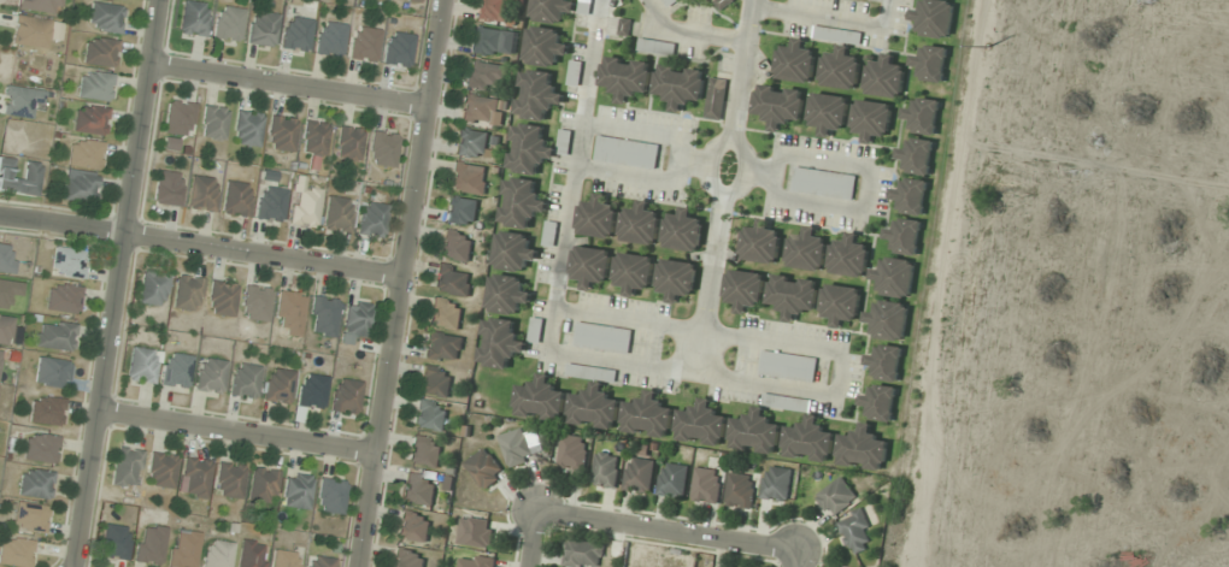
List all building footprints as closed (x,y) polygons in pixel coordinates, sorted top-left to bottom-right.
[(60,0),(17,0),(16,8),(58,15),(60,0)] [(511,24),(513,0),(475,0),(473,20),(511,24)] [(532,21),(562,24),(564,14),(574,15),(576,0),(534,0),(532,21)] [(578,12),(588,15),(592,0),(581,0),(578,12)] [(679,0),(662,0),(668,8),(679,0)] [(920,35),(949,40),(955,2),(945,0),(924,0),(923,9),(913,7),(911,20),(922,21),(920,35)] [(205,37),(207,4),(181,2),(179,35),(205,37)] [(87,30),(119,34),(122,7),(90,4),(87,30)] [(242,9),(216,7),(212,40),(239,43),(242,9)] [(276,14),(250,11),(246,45),(272,48),(276,14)] [(59,40),(61,22),(14,16),(11,45),(46,49),(47,39),(59,40)] [(280,50),(306,53),(310,20),(284,17),(280,50)] [(339,59),(345,26),(319,21),(313,54),(339,59)] [(558,55),(568,56),(570,44),(560,43),(562,30),(530,25),(525,63),(557,68),(558,55)] [(373,64),(378,31),(353,26),(347,59),(373,64)] [(863,32),(814,26),(812,38),(840,42),(838,55),(825,53),(821,86),(857,90),(861,58),(849,57),(851,44),(862,45),(863,32)] [(516,29),(469,29),(469,55),(516,55),(516,29)] [(409,68),(412,35),(385,32),(381,65),(409,68)] [(117,41),(84,38),(82,65),(115,68),(117,41)] [(775,79),(813,83),(816,51),(805,50),(806,39),(794,38),(792,49),(779,48),(775,79)] [(638,52),(674,56),(676,43),(639,39),(638,52)] [(912,66),(923,67),(921,80),(944,82),(948,47),(925,45),(924,56),(913,55),(912,66)] [(882,63),(869,62),(866,94),(903,98),(906,67),(894,66),(895,54),(883,53),(882,63)] [(652,60),(604,56),(602,87),(613,88),(612,102),(634,103),(635,93),(649,94),(652,60)] [(507,66),(466,60),(462,87),(504,93),(507,66)] [(582,62),(571,61),(568,85),(579,87),(582,62)] [(702,103),(706,70),(659,64),(655,95),(668,97),(667,110),(687,113),(688,101),(702,103)] [(108,103),(113,76),(81,70),(75,97),(108,103)] [(555,72),(522,70),(519,118),(548,119),(549,107),(564,108),(565,90),(554,89),(555,72)] [(707,119),(725,120),(727,78),(710,77),(707,119)] [(754,115),(767,116),(766,130),(784,131),(785,120),(802,122),(806,89),(757,84),(754,115)] [(833,127),(845,129),(849,97),(813,93),(809,124),(821,126),(820,136),(832,137),(833,127)] [(499,97),(460,95),(459,123),(497,125),(499,97)] [(903,119),(913,120),(913,134),(937,135),(939,99),(916,98),(916,108),(904,108),(903,119)] [(893,104),(856,99),(852,131),(864,132),(862,144),(875,145),(876,134),(889,136),(893,104)] [(161,131),(188,138),(195,106),(168,100),(161,131)] [(71,132),(104,136),(107,109),(74,105),(71,132)] [(226,108),(202,106),(199,138),(222,141),(226,108)] [(231,144),(257,148),(261,114),(235,110),(231,144)] [(295,119),(269,116),(264,148),(291,152),(295,119)] [(300,155),(323,157),(326,123),(303,121),(300,155)] [(546,126),(515,123),(510,172),(539,175),(540,163),(554,164),(555,153),(569,154),(571,131),(559,130),(558,141),(545,140),(546,126)] [(333,160),(357,164),(363,130),(339,126),(333,160)] [(452,155),(486,159),(489,132),(455,128),(452,155)] [(397,135),(370,132),(367,165),(393,168),(397,135)] [(659,144),(598,136),(595,161),(656,169),(659,144)] [(65,164),(98,171),(104,144),(71,138),(65,164)] [(911,147),(900,148),(902,175),(933,172),(930,138),(910,139),(911,147)] [(23,162),(21,175),(11,173),(13,159),(0,157),(0,192),(36,197),(40,164),(23,162)] [(486,195),(489,166),(451,162),(448,191),(486,195)] [(853,200),(856,175),(795,167),(792,192),(853,200)] [(93,205),(98,175),(65,170),(60,200),(93,205)] [(181,173),(155,172),(153,205),(180,206),(181,173)] [(216,179),(190,177),(187,210),(213,212),(216,179)] [(320,190),(304,188),(306,179),(294,177),(287,226),(314,230),(320,190)] [(537,180),(506,177),(501,226),(531,229),(532,215),(545,216),(547,197),(536,196),(537,180)] [(891,189),(893,200),(900,199),(902,215),(928,211),(923,179),(904,182),(904,187),(891,189)] [(248,183),(222,183),(222,216),(248,216),(248,183)] [(284,190),(258,187),(254,221),(281,223),(284,190)] [(608,196),(596,194),(594,205),(582,202),(577,233),(613,239),(618,207),(607,205),(608,196)] [(479,200),(445,196),(442,223),(476,227),(479,200)] [(349,233),(351,199),(324,198),(323,232),(349,233)] [(620,241),(657,245),(661,214),(649,213),(651,202),(639,200),(637,211),(624,209),(620,241)] [(358,237),(384,237),(385,204),(358,204),(358,237)] [(664,248),(700,251),(703,220),(692,219),(694,208),(681,206),(680,217),(667,216),(664,248)] [(894,254),(918,255),(921,219),(898,218),(898,228),(886,227),(885,239),(896,240),(894,254)] [(745,228),(741,260),(778,264),(782,233),(770,231),(772,220),(760,219),(758,230),(745,228)] [(555,246),(559,223),(547,221),(543,245),(555,246)] [(827,240),(816,238),(817,227),(805,226),(804,237),(790,235),(787,267),(824,271),(827,240)] [(475,236),(442,229),(436,256),(469,263),(475,236)] [(494,267),(527,272),(529,260),(535,261),(537,248),(529,247),(531,235),(500,230),(494,267)] [(860,233),(848,232),(847,243),(834,241),(830,273),(866,277),(869,246),(858,245),(860,233)] [(613,251),(576,245),(571,275),(583,277),(582,288),(595,290),(596,279),(608,281),(613,251)] [(13,246),(0,246),(0,272),(13,272),(13,246)] [(49,275),(82,279),(86,251),(53,247),(49,275)] [(615,284),(626,285),(625,295),(637,297),(639,286),(651,288),(655,257),(619,252),(615,284)] [(882,269),(874,267),(871,279),(882,281),(880,293),(910,299),(917,262),(884,256),(882,269)] [(657,289),(669,290),(668,302),(680,303),(681,292),(695,294),(698,263),(661,259),(657,289)] [(433,292),(470,296),(473,269),(435,265),(433,292)] [(137,304),(163,307),(168,274),(141,270),(137,304)] [(736,313),(748,313),(748,305),(763,305),(764,271),(726,270),(726,299),(736,299),(736,313)] [(532,293),(522,291),(524,278),(493,272),(486,311),(518,317),(520,303),(530,304),(532,293)] [(779,318),(801,322),(802,309),(815,311),(819,280),(772,273),(767,303),(781,305),(779,318)] [(201,279),(175,276),(171,310),(198,312),(201,279)] [(232,318),(235,284),(209,281),(206,315),(232,318)] [(80,288),(48,283),(44,311),(76,317),(80,288)] [(862,289),(825,284),(821,315),(834,317),(832,326),(844,327),(845,318),(858,319),(862,289)] [(269,289),(243,286),(239,319),(265,322),(269,289)] [(297,337),(306,297),(281,291),(271,331),(297,337)] [(333,339),(339,301),(312,297),(306,335),(333,339)] [(460,330),(464,303),(431,298),(427,326),(460,330)] [(876,312),(866,311),(865,323),(875,324),(873,337),(904,341),(909,303),(878,299),(876,312)] [(353,336),(367,338),(371,305),(344,302),(339,344),(352,345),(353,336)] [(16,347),(19,319),(0,316),(0,345),(16,347)] [(516,321),(486,317),(479,365),(509,369),(511,356),(523,358),(526,335),(515,333),(516,321)] [(543,320),(532,318),(528,342),(539,344),(543,320)] [(574,345),(629,353),(633,329),(577,322),(574,345)] [(35,350),(73,350),(73,323),(35,323),(35,350)] [(424,362),(461,362),(461,334),(424,334),(424,362)] [(866,363),(878,367),(875,376),(894,382),(905,350),(880,342),(876,355),(869,353),(866,363)] [(153,385),(158,352),(130,348),(125,380),(153,385)] [(813,383),(817,358),(762,350),(759,374),(813,383)] [(161,387),(188,389),(190,356),(163,354),(161,387)] [(69,361),(36,358),(33,385),(66,389),(69,361)] [(193,390),(221,393),(224,361),(197,358),(193,390)] [(258,367),(232,363),(228,395),(254,399),(258,367)] [(568,423),(616,430),(620,399),(608,398),(610,383),(614,384),(616,370),(568,364),(567,376),(592,379),(591,393),(572,391),(568,423)] [(454,372),(421,366),(416,392),(449,399),(454,372)] [(261,402),(289,404),(292,372),(264,369),(261,402)] [(555,375),(533,372),(532,384),(518,382),(514,415),(562,421),(566,389),(554,387),(555,375)] [(321,410),(325,377),(299,374),(296,407),(321,410)] [(331,413),(357,413),(358,381),(332,380),(331,413)] [(897,387),(873,384),(871,395),(861,394),(860,405),(871,407),(869,418),(892,421),(897,387)] [(670,438),(674,407),(660,405),(662,391),(646,389),(645,401),(627,399),(622,431),(670,438)] [(730,448),(777,453),(781,422),(765,420),(767,407),(809,412),(810,400),(764,394),(763,407),(753,406),(752,418),(734,416),(730,448)] [(60,427),(63,399),(30,396),(28,423),(60,427)] [(680,408),(676,439),(724,445),(728,415),(715,414),(717,400),(694,397),(693,410),(680,408)] [(449,406),(416,399),(411,426),(444,433),(449,406)] [(783,456),(830,462),(834,431),(821,430),(823,416),(808,414),(807,426),(787,424),(783,456)] [(885,469),(888,438),(874,437),(875,424),(856,423),(854,435),(840,433),(837,465),(885,469)] [(500,434),(508,465),(544,456),(539,433),(527,436),(525,428),(500,434)] [(22,460),(55,463),(57,436),(25,433),(22,460)] [(585,470),(588,436),(562,434),(559,467),(585,470)] [(406,463),(440,467),(443,440),(409,436),(406,463)] [(137,489),(141,449),(115,447),(111,486),(137,489)] [(465,463),(484,489),(506,472),(487,447),(465,463)] [(176,457),(150,452),(144,483),(169,489),(176,457)] [(620,454),(597,452),(594,485),(617,487),(620,454)] [(209,461),(181,458),(177,495),(205,498),(209,461)] [(627,490),(654,491),(654,459),(628,458),(627,490)] [(658,494),(685,498),(691,466),(664,461),(658,494)] [(243,467),(217,463),(212,495),(238,499),(243,467)] [(789,501),(793,469),(767,465),(763,497),(789,501)] [(277,470),(251,467),(248,501),(273,503),(277,470)] [(693,500),(719,503),(722,469),(696,467),(693,500)] [(16,495),(49,500),(53,473),(20,468),(16,495)] [(727,506),(754,508),(756,474),(729,472),(727,506)] [(306,510),(310,476),(285,473),(281,507),(306,510)] [(437,479),(405,473),(400,500),(433,506),(437,479)] [(832,518),(859,498),(843,477),(816,496),(832,518)] [(316,513),(342,514),(344,481),(318,480),(316,513)] [(44,533),(46,506),(13,504),(12,531),(44,533)] [(428,541),(431,514),(398,511),(396,538),(428,541)] [(846,551),(870,550),(868,513),(844,515),(846,551)] [(174,517),(167,566),(195,566),(199,533),(186,531),(187,519),(174,517)] [(493,519),(461,517),(460,545),(492,546),(493,519)] [(133,561),(159,566),(165,529),(140,524),(133,561)] [(102,559),(127,559),(127,527),(102,527),(102,559)] [(30,566),(31,539),(0,539),(0,566),(30,566)] [(604,544),(567,540),(564,565),(581,566),(602,566),(604,544)] [(231,543),(204,541),(203,566),(230,566),(231,543)] [(266,543),(240,541),(237,566),(264,566),(266,543)] [(298,553),(272,551),(271,566),(297,566),(298,553)] [(392,551),(392,566),(424,566),(424,551),(392,551)] [(497,559),(459,553),(457,566),(495,566),(497,559)] [(333,559),(307,556),(306,566),(332,566),(333,559)]
